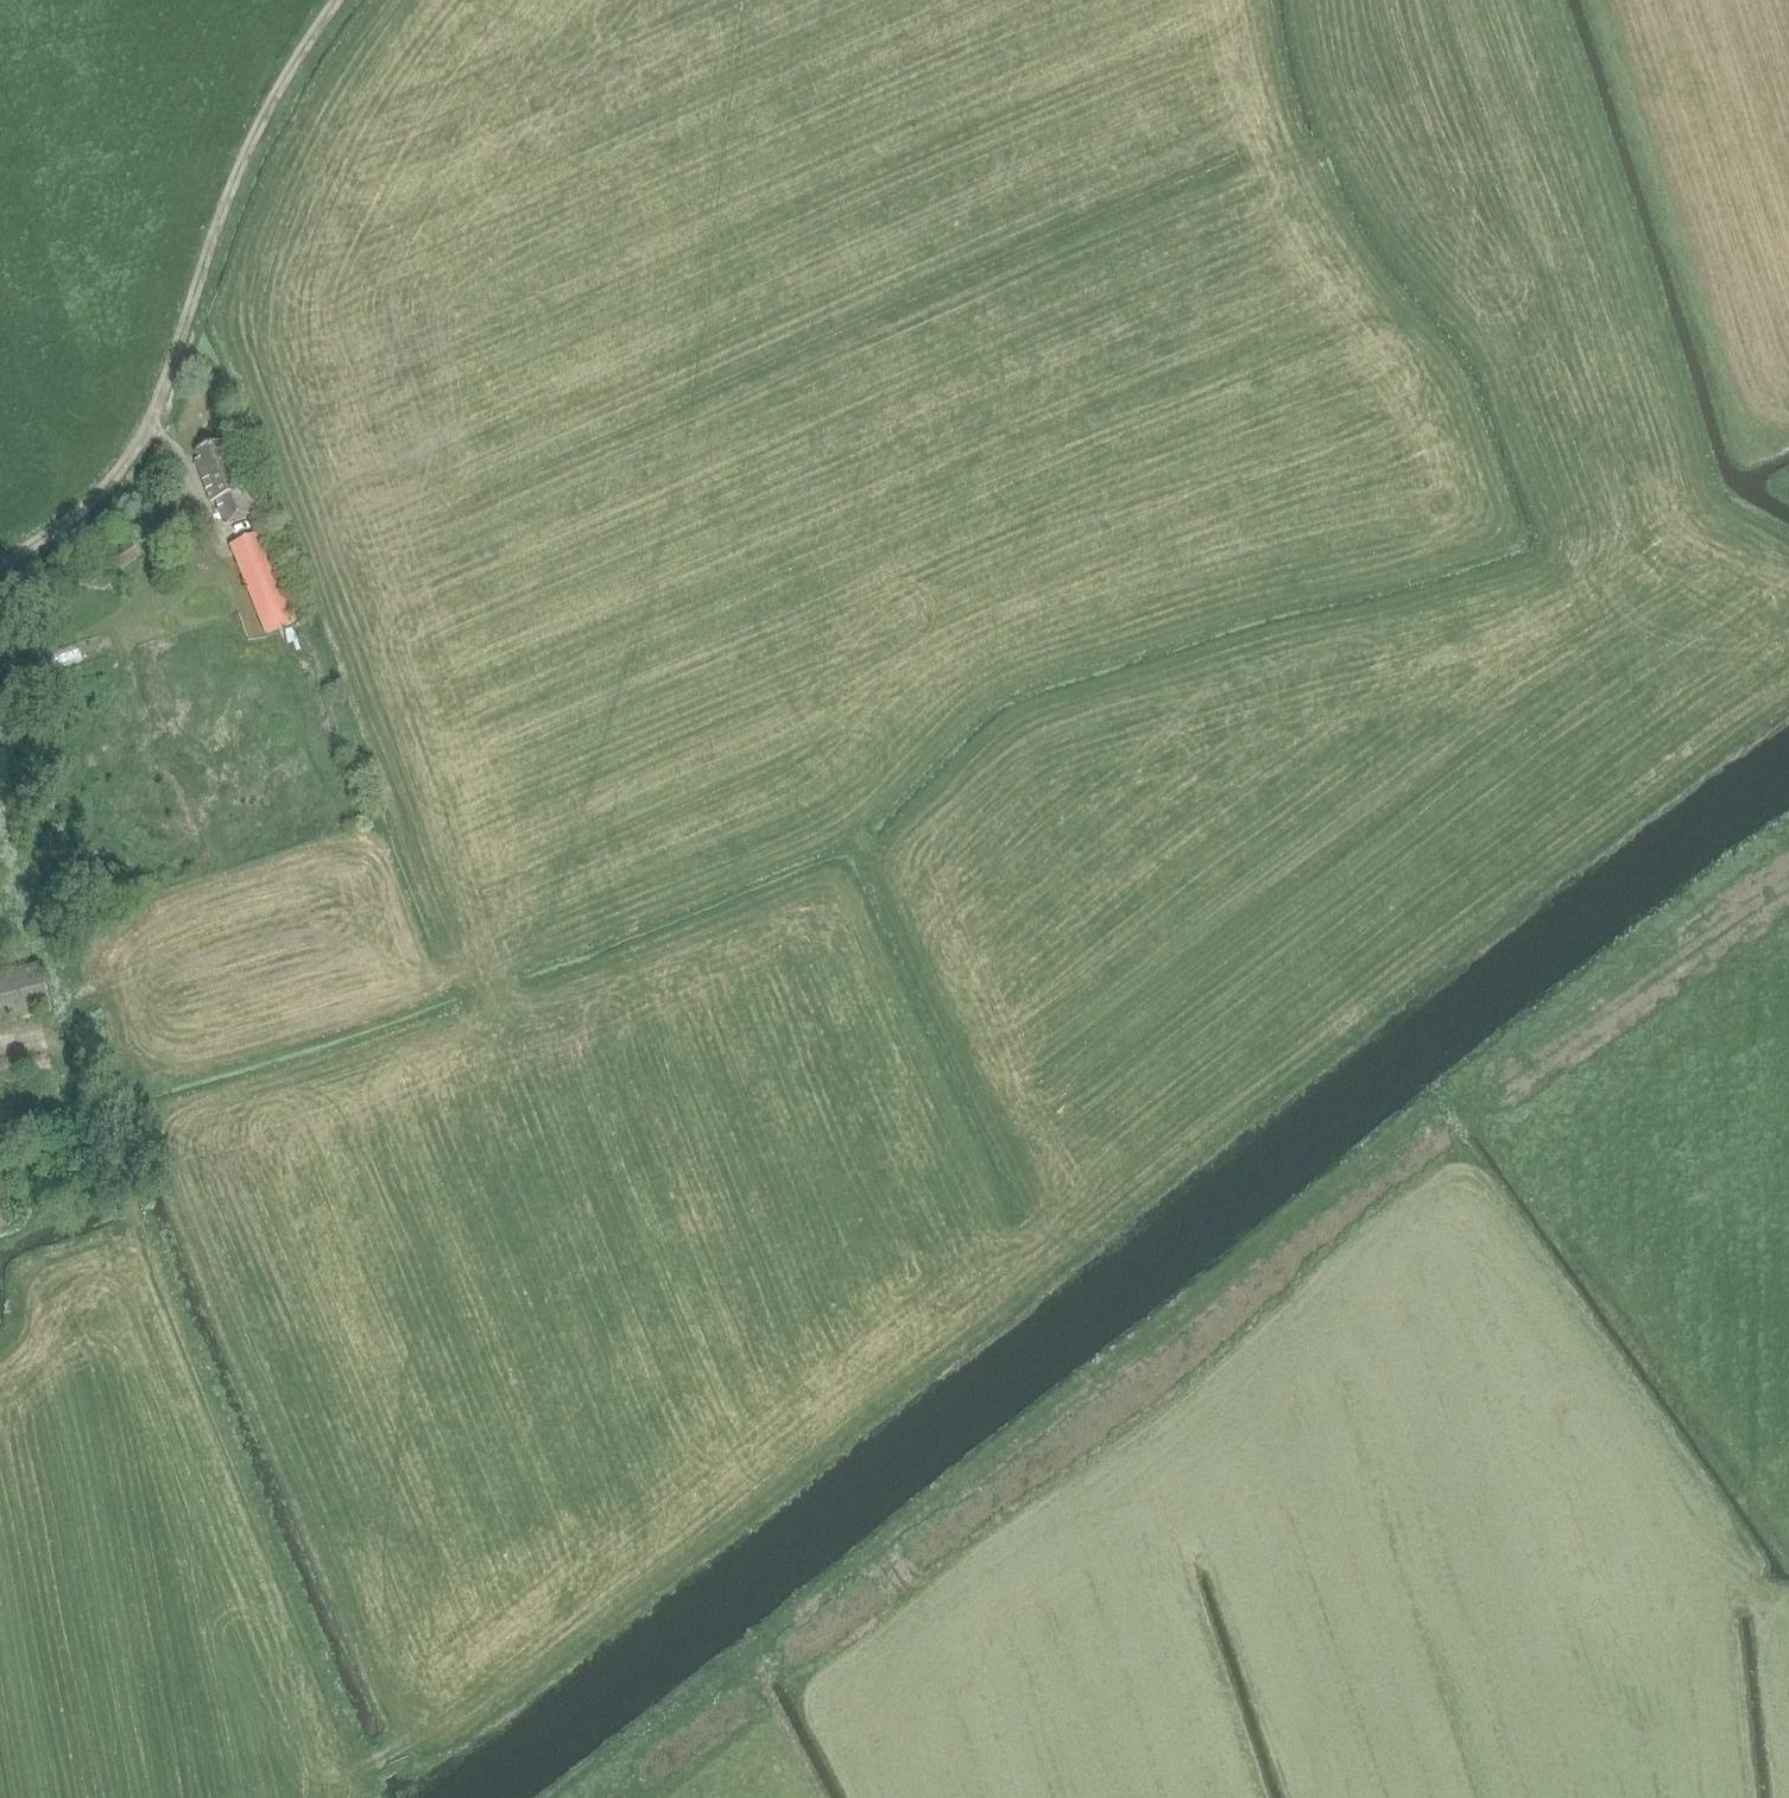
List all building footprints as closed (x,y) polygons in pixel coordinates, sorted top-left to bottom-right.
[(251,488),(245,490),(237,468),(244,465),(237,445),(224,450),(221,443),(198,449),(201,459),(195,461),(210,502),(215,501),(224,525),(243,520),(260,514),(251,488)] [(264,635),(295,623),(259,534),(229,546),(264,635)] [(114,574),(138,558),(128,543),(104,559),(114,574)] [(41,977),(0,989),(0,1026),(50,1014),(41,977)] [(15,1226),(0,1175),(0,1230),(15,1226)]
